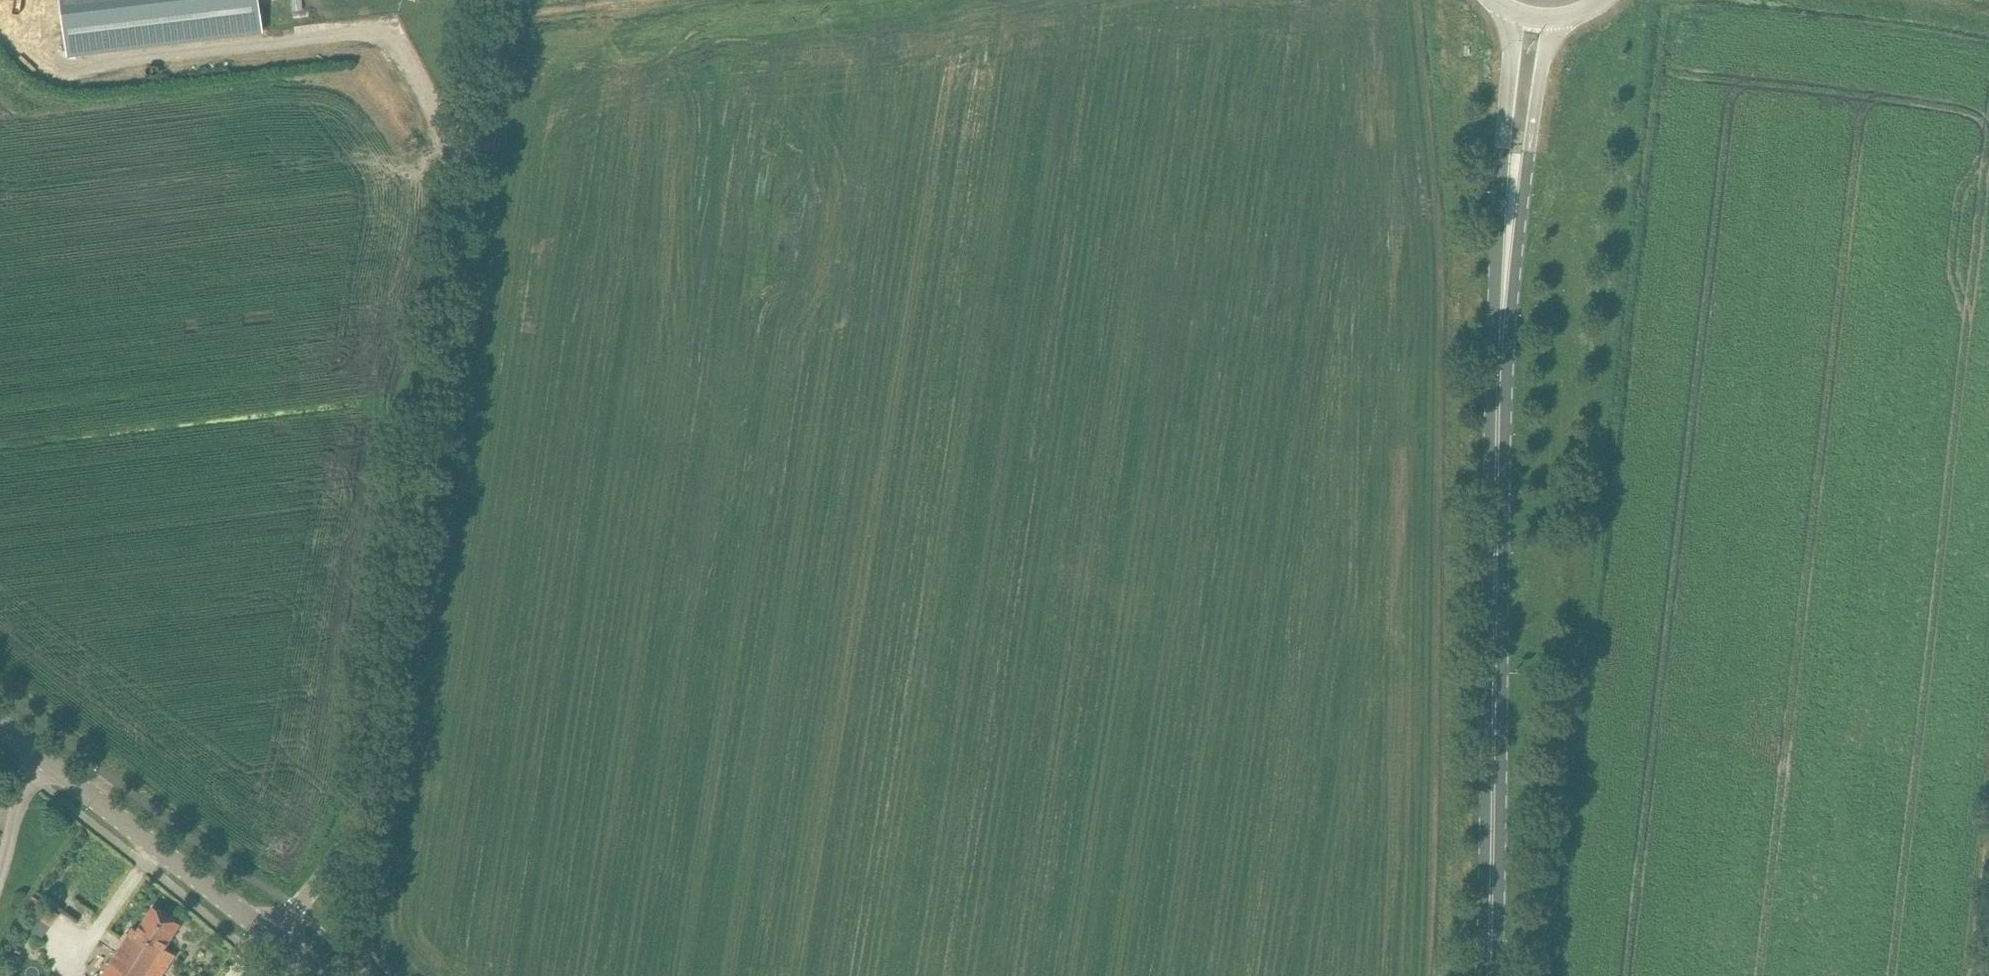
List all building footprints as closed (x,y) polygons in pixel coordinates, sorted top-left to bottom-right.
[(63,53),(263,29),(259,0),(57,0),(63,53)] [(164,971),(175,955),(165,948),(181,923),(154,906),(138,931),(133,928),(102,975),(161,975),(164,971)]
